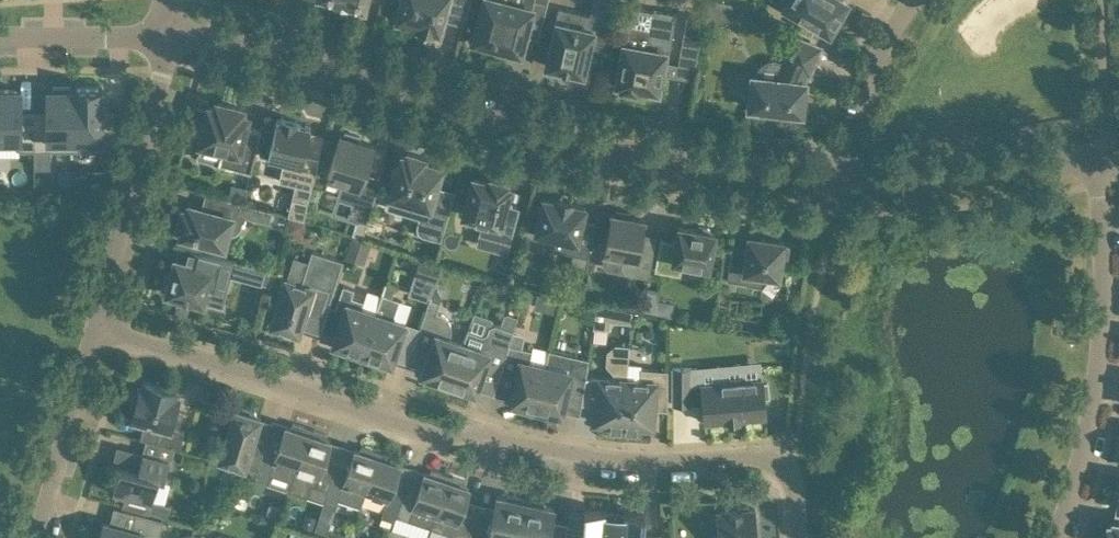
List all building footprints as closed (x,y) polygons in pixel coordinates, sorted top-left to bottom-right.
[(365,8),(367,0),(336,0),(365,8)] [(397,17),(419,24),(418,28),(432,32),(433,28),(439,30),(445,8),(466,14),(470,0),(402,0),(397,17)] [(469,41),(486,45),(487,42),(521,51),(526,29),(534,0),(520,0),(519,3),(507,0),(483,0),(481,10),(475,31),(472,30),(469,41)] [(550,43),(545,64),(584,73),(590,45),(605,48),(616,0),(593,0),(590,13),(559,6),(550,43)] [(784,5),(822,27),(820,30),(830,36),(841,17),(839,15),(847,0),(786,0),(784,5)] [(654,8),(653,10),(633,6),(626,43),(624,43),(620,64),(617,64),(615,78),(618,78),(617,82),(623,83),(622,86),(636,88),(636,85),(658,89),(666,45),(670,46),(677,12),(654,8)] [(687,14),(678,66),(695,69),(704,18),(687,14)] [(751,84),(748,106),(767,108),(767,111),(779,113),(779,109),(802,112),(803,107),(804,105),(805,103),(806,102),(806,100),(807,98),(807,96),(807,95),(807,93),(807,91),(806,89),(806,87),(805,86),(806,80),(803,80),(807,71),(809,72),(820,46),(799,38),(794,36),(777,77),(752,74),(751,84)] [(53,89),(47,89),(48,121),(34,121),(34,149),(75,150),(75,88),(74,88),(74,89),(70,89),(70,85),(53,85),(53,89)] [(102,88),(75,88),(75,150),(112,150),(120,121),(102,121),(102,88)] [(0,89),(0,139),(19,139),(19,149),(34,149),(34,121),(21,121),(21,89),(0,89)] [(247,115),(241,113),(242,107),(217,101),(216,107),(209,106),(205,122),(201,121),(197,136),(201,137),(200,141),(222,147),(218,163),(251,171),(261,128),(245,125),(247,115)] [(277,117),(272,139),(268,156),(284,159),(279,180),(295,184),(288,214),(304,218),(311,188),(314,178),(319,157),(304,153),(311,125),(297,122),(297,119),(282,116),(281,118),(277,117)] [(328,175),(343,180),(338,196),(353,201),(348,216),(358,219),(353,234),(363,237),(367,222),(374,197),(381,176),(365,171),(373,144),(359,139),(360,135),(345,130),(344,134),(341,133),(328,175)] [(402,154),(399,166),(397,167),(395,169),(393,170),(393,172),(392,173),(392,174),(392,175),(392,176),(392,178),(392,180),(393,181),(394,182),(390,194),(408,200),(405,211),(419,216),(414,232),(440,240),(447,217),(454,196),(435,191),(442,166),(423,161),(425,157),(408,151),(406,156),(402,154)] [(88,173),(75,173),(75,189),(88,189),(88,173)] [(474,177),(468,198),(464,213),(483,218),(477,238),(492,242),(491,248),(507,252),(515,222),(500,218),(509,186),(505,185),(506,182),(491,178),(490,181),(474,177)] [(227,198),(243,202),(247,187),(231,183),(227,198)] [(183,208),(178,226),(183,228),(181,233),(224,245),(227,233),(229,234),(230,234),(232,234),(234,233),(237,232),(239,230),(240,229),(241,228),(242,226),(245,214),(269,221),(272,210),(243,202),(227,198),(206,192),(202,207),(190,204),(188,210),(183,208)] [(585,205),(572,202),(572,200),(557,196),(557,199),(543,196),(536,231),(556,235),(553,248),(588,256),(591,242),(596,221),(583,218),(585,205)] [(617,209),(616,213),(612,212),(605,251),(624,254),(621,266),(626,272),(649,276),(655,242),(640,239),(644,218),(629,215),(630,211),(617,209)] [(289,230),(302,234),(306,221),(292,217),(289,230)] [(591,242),(599,244),(603,222),(596,221),(591,242)] [(699,225),(695,228),(679,225),(676,240),(661,237),(655,269),(681,274),(683,261),(709,266),(715,231),(711,231),(708,226),(699,225)] [(352,235),(345,257),(363,263),(371,241),(352,235)] [(732,246),(729,268),(727,278),(760,283),(762,272),(779,275),(781,259),(786,259),(788,245),(783,244),(784,240),(749,235),(747,248),(732,246)] [(282,293),(278,303),(272,323),(298,332),(304,313),(308,311),(324,316),(331,296),(343,259),(312,249),(301,283),(282,277),(277,291),(282,293)] [(165,274),(162,287),(167,288),(166,292),(204,302),(209,285),(226,290),(230,274),(262,282),(266,268),(234,259),(200,250),(196,263),(175,258),(170,275),(165,274)] [(431,291),(432,291),(434,287),(441,263),(419,257),(411,285),(431,291)] [(266,268),(262,282),(271,285),(275,270),(266,268)] [(578,297),(581,283),(567,280),(564,294),(578,297)] [(349,348),(362,352),(376,311),(362,306),(364,300),(351,296),(354,288),(343,284),(342,287),(335,307),(343,310),(332,343),(335,344),(334,347),(348,351),(349,348)] [(430,297),(440,300),(442,295),(439,289),(434,287),(432,291),(431,291),(430,297)] [(382,293),(376,311),(362,352),(374,357),(373,360),(387,365),(388,361),(391,362),(405,321),(393,317),(400,299),(382,293)] [(630,299),(629,306),(643,309),(645,296),(636,295),(630,299)] [(643,310),(656,313),(658,299),(645,296),(643,309),(643,310)] [(429,380),(447,386),(464,341),(449,336),(451,330),(452,328),(452,326),(452,325),(451,322),(450,320),(449,318),(448,317),(446,315),(445,314),(442,312),(437,310),(440,300),(430,297),(421,324),(413,344),(429,350),(421,373),(430,376),(429,380)] [(592,319),(594,319),(597,303),(578,299),(578,300),(578,302),(578,303),(578,305),(579,307),(579,308),(580,309),(581,311),(582,312),(583,313),(584,314),(585,315),(586,316),(588,317),(589,318),(591,318),(592,319)] [(593,327),(609,328),(610,320),(631,321),(632,309),(597,302),(597,303),(594,319),(593,327)] [(485,367),(500,372),(509,343),(513,331),(513,329),(518,316),(507,312),(504,314),(500,325),(495,323),(489,325),(487,332),(482,334),(468,329),(464,341),(447,386),(464,392),(465,388),(476,392),(485,367)] [(519,408),(535,412),(546,365),(550,348),(533,344),(532,349),(521,346),(524,334),(513,331),(509,343),(500,372),(516,376),(510,401),(520,404),(519,408)] [(623,427),(627,379),(630,343),(615,342),(607,349),(606,363),(613,371),(612,377),(599,377),(597,395),(595,395),(594,403),(598,406),(596,409),(595,420),(607,421),(607,426),(623,427)] [(546,365),(535,412),(550,415),(551,411),(561,413),(567,388),(583,392),(586,370),(589,358),(550,348),(546,365)] [(673,366),(672,403),(691,403),(691,383),(691,366),(673,366)] [(627,379),(623,427),(640,429),(640,424),(652,425),(653,413),(651,411),(654,408),(668,409),(671,369),(641,367),(640,380),(627,379)] [(691,383),(691,403),(703,403),(705,421),(727,419),(727,421),(730,420),(730,418),(737,417),(738,420),(740,420),(740,418),(766,416),(764,396),(769,395),(767,381),(763,381),(762,376),(701,382),(691,383)] [(189,379),(185,392),(201,397),(205,383),(189,379)] [(140,437),(173,446),(180,448),(185,429),(178,427),(182,411),(175,409),(179,394),(176,394),(177,389),(144,381),(143,385),(141,384),(139,392),(134,393),(130,406),(134,409),(132,417),(145,420),(140,437)] [(257,470),(259,465),(258,465),(265,444),(253,441),(261,416),(257,414),(255,410),(243,406),(239,409),(235,408),(219,458),(257,470)] [(257,470),(254,477),(268,482),(271,473),(292,480),(310,427),(292,421),(290,426),(286,424),(279,443),(267,439),(265,444),(258,465),(259,465),(257,470)] [(325,497),(326,495),(337,462),(324,458),(330,439),(326,438),(327,433),(310,427),(296,467),(292,480),(314,487),(312,493),(325,497)] [(360,506),(366,491),(379,451),(361,445),(360,449),(355,448),(349,466),(337,462),(326,495),(360,506)] [(394,520),(396,515),(406,485),(394,481),(400,463),(395,461),(397,456),(379,451),(366,491),(387,498),(381,515),(394,520)] [(112,489),(125,492),(122,505),(149,513),(151,504),(155,505),(157,501),(152,499),(158,476),(164,477),(169,459),(142,452),(138,468),(119,463),(112,489)] [(430,526),(431,526),(448,474),(431,468),(429,473),(424,471),(418,489),(406,485),(396,515),(409,519),(413,507),(434,514),(430,526)] [(466,537),(468,537),(474,517),(476,509),(463,505),(469,486),(464,484),(466,480),(448,474),(431,526),(466,537)] [(526,496),(524,496),(524,497),(508,493),(507,496),(497,494),(491,520),(474,517),(468,537),(517,537),(526,496)] [(213,514),(218,499),(204,495),(200,509),(213,514)] [(517,537),(565,537),(567,530),(550,526),(554,506),(544,504),(545,501),(529,498),(529,497),(526,496),(517,537)] [(278,517),(281,508),(269,504),(266,513),(276,517),(278,517)] [(709,537),(758,537),(755,507),(750,508),(748,505),(738,505),(736,509),(716,511),(716,514),(713,516),(714,525),(717,527),(718,536),(709,536),(709,537)] [(567,530),(565,537),(613,537),(615,514),(606,513),(606,510),(584,508),(583,532),(567,530)] [(615,514),(613,537),(643,537),(643,535),(645,513),(623,511),(623,514),(615,514)] [(99,537),(157,537),(162,520),(136,513),(132,528),(104,521),(99,537)] [(302,525),(314,529),(318,516),(305,513),(302,525)] [(318,516),(314,529),(326,533),(331,519),(323,516),(319,515),(318,516)] [(1113,519),(1113,522),(1108,522),(1106,537),(1110,537),(1118,537),(1118,520),(1113,519)]
